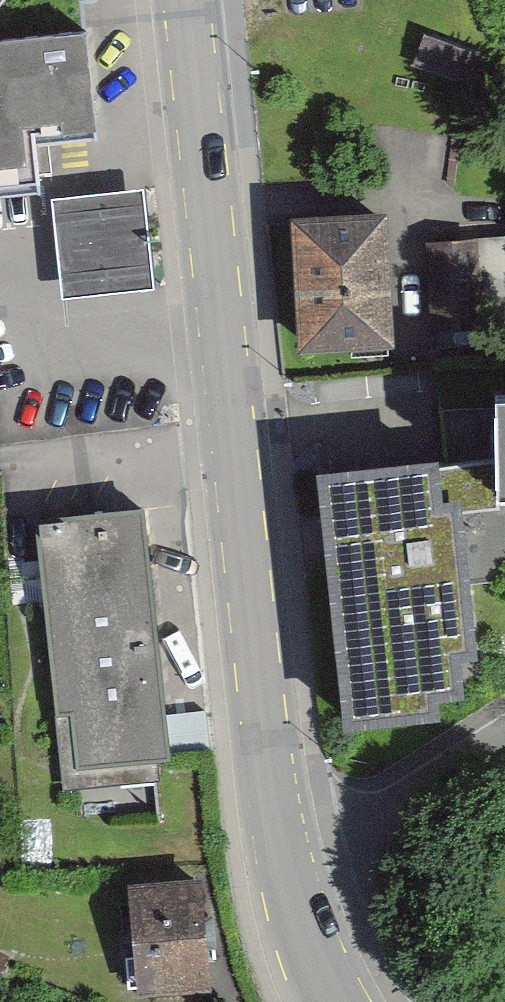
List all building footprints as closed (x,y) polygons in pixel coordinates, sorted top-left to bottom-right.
[(41,43),(36,0),(0,0),(0,47),(41,43)] [(493,59),(428,34),(413,73),(479,98),(493,59)] [(0,47),(0,193),(45,188),(39,137),(97,130),(86,37),(41,43),(0,47)] [(160,198),(77,206),(87,302),(170,294),(160,198)] [(418,207),(304,213),(311,357),(425,352),(418,207)] [(441,243),(443,346),(504,344),(504,241),(441,243)] [(495,375),(504,488),(504,375),(495,375)] [(435,445),(318,457),(350,726),(435,712),(439,692),(481,686),(490,650),(481,637),(475,583),(463,517),(498,514),(492,454),(441,458),(435,445)] [(146,513),(30,523),(51,769),(167,759),(146,513)] [(197,866),(131,872),(141,984),(207,978),(197,866)]
